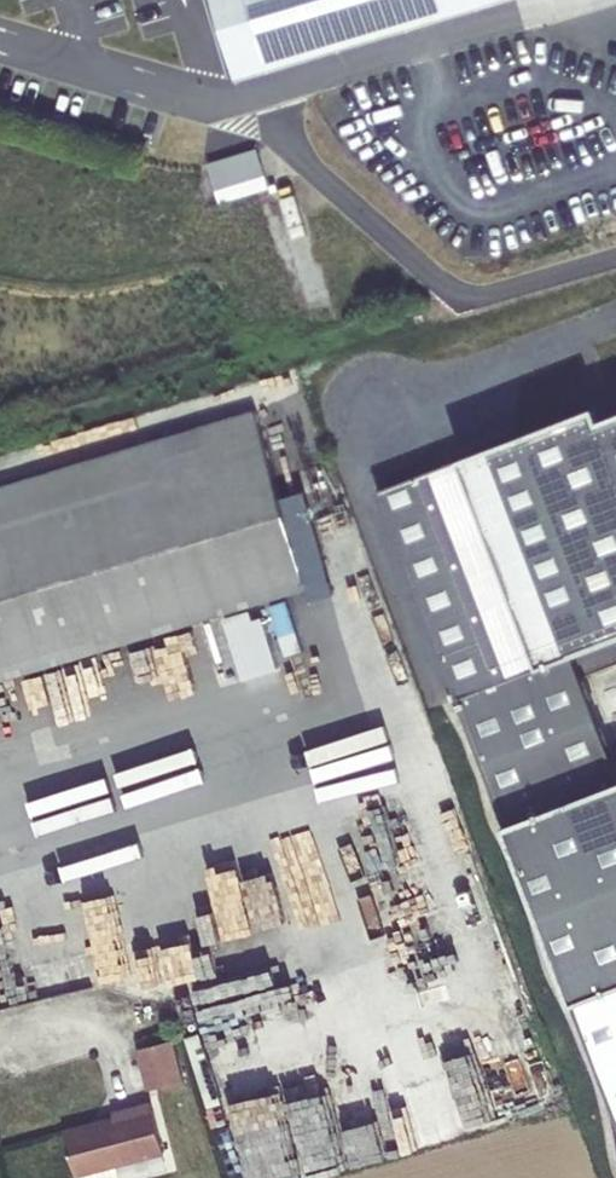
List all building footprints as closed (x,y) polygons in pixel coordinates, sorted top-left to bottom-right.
[(490,0),(205,0),(227,83),(493,10),(490,0)] [(527,0),(490,0),(493,10),(527,0)] [(201,168),(206,183),(252,170),(248,156),(201,168)] [(459,698),(574,653),(615,638),(615,411),(601,416),(597,404),(537,427),(379,487),(459,698)] [(0,489),(0,679),(300,591),(249,416),(0,489)] [(459,698),(615,1114),(615,763),(574,653),(459,698)] [(182,1036),(148,1045),(159,1086),(194,1076),(182,1036)] [(78,1130),(92,1177),(133,1177),(128,1163),(178,1148),(163,1100),(125,1110),(126,1116),(78,1130)]
